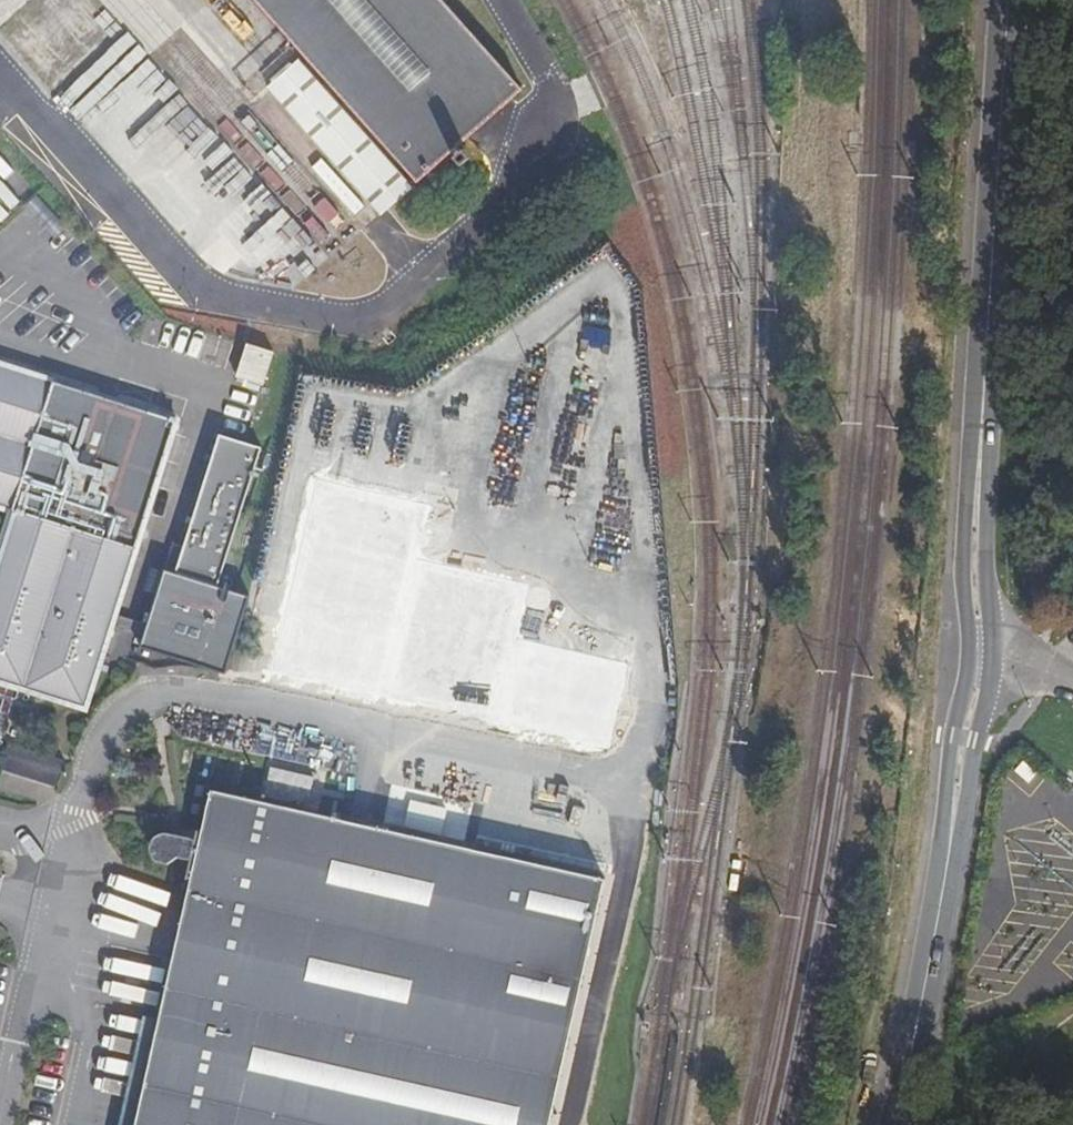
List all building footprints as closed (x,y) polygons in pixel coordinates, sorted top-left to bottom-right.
[(423,187),(528,92),(446,0),(257,0),(423,187)] [(269,87),(382,216),(413,189),(300,60),(283,74),(269,87)] [(237,379),(265,386),(274,352),(246,345),(237,379)] [(120,693),(139,609),(141,598),(186,395),(0,354),(0,495),(30,501),(0,632),(0,668),(120,693)] [(172,613),(169,625),(256,647),(273,566),(241,559),(271,417),(227,406),(198,548),(187,545),(174,602),(172,613)] [(187,545),(198,548),(204,519),(192,517),(187,545)] [(174,602),(141,598),(139,609),(172,613),(174,602)] [(602,874),(206,784),(199,819),(189,816),(187,831),(196,833),(190,856),(181,854),(178,867),(188,869),(131,1124),(547,1124),(602,874)] [(158,853),(172,855),(177,852),(178,836),(175,830),(165,829),(155,835),(154,845),(158,853)]
